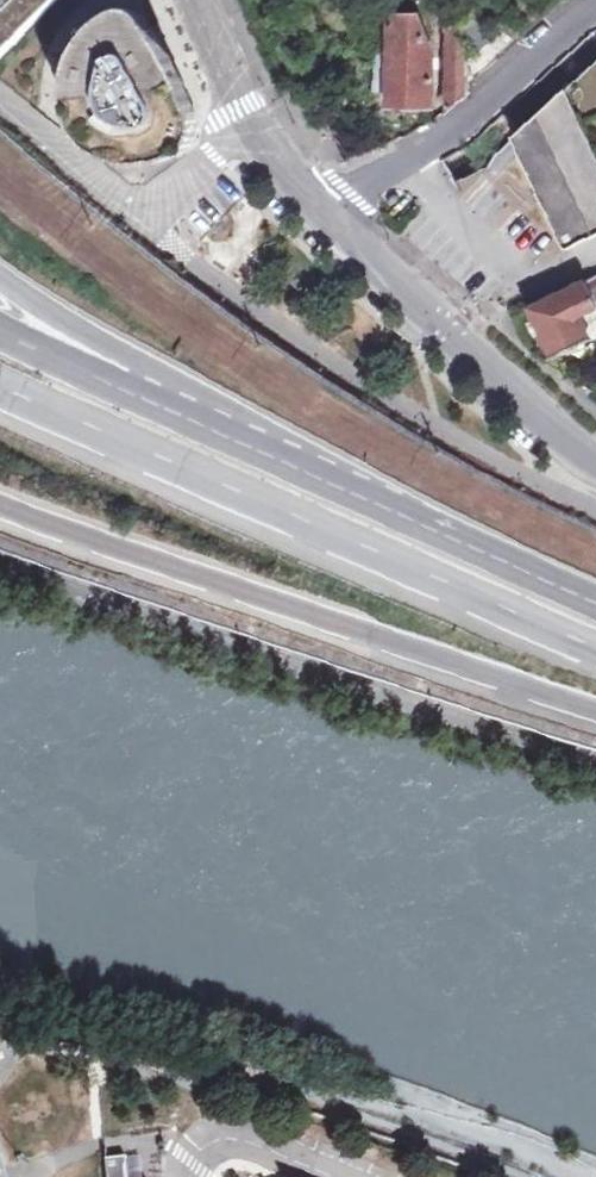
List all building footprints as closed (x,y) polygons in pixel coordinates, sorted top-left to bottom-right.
[(0,0),(0,59),(60,0),(0,0)] [(122,0),(85,0),(82,1),(92,18),(122,0)] [(494,36),(472,7),(460,17),(465,40),(475,53),(494,36)] [(130,12),(126,12),(115,15),(111,18),(102,25),(98,28),(88,41),(79,55),(73,70),(71,87),(73,116),(74,120),(79,131),(89,145),(102,155),(106,157),(121,162),(138,164),(155,164),(171,160),(182,155),(195,144),(200,129),(199,125),(196,113),(182,79),(178,73),(175,68),(170,57),(161,42),(152,28),(144,18),(142,15),(130,12)] [(466,66),(456,13),(440,19),(447,41),(445,41),(445,113),(469,94),(466,66)] [(387,49),(388,94),(388,103),(431,102),(429,60),(417,20),(386,20),(387,49)] [(387,49),(368,48),(368,93),(388,94),(387,49)] [(470,65),(479,77),(490,67),(480,56),(470,65)] [(517,142),(567,242),(571,249),(595,236),(595,81),(517,142)] [(582,284),(595,308),(595,309),(595,277),(582,284)] [(595,308),(582,284),(533,307),(557,357),(582,345),(570,320),(595,308)] [(595,308),(570,320),(582,345),(595,338),(595,309),(595,308)]
